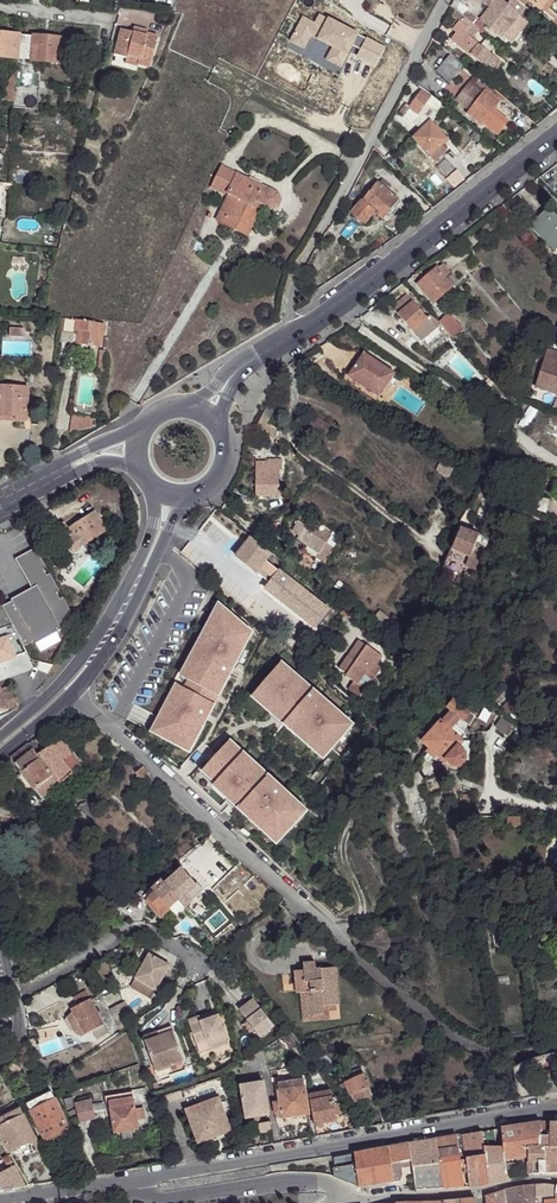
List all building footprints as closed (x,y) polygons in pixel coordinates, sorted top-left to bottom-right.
[(463,16),(466,12),(469,9),(457,0),(454,0),(451,6),(456,11),(463,16)] [(490,9),(495,2),(496,3),(498,0),(479,0),(490,9)] [(512,44),(528,23),(519,16),(526,8),(524,7),(516,0),(511,0),(507,5),(500,0),(498,0),(496,3),(495,2),(490,9),(481,20),(484,22),(512,44)] [(524,7),(529,1),(546,14),(550,9),(546,6),(551,0),(516,0),(524,7)] [(550,9),(556,1),(554,0),(551,0),(546,6),(550,9)] [(451,40),(493,74),(502,63),(490,54),(481,47),(471,39),(479,30),(473,25),(463,16),(456,11),(452,17),(457,21),(452,27),(454,29),(452,31),(456,34),(451,40)] [(463,16),(473,25),(476,21),(466,12),(463,16)] [(328,18),(319,13),(314,21),(303,16),(289,41),(304,49),(312,37),(332,47),(326,60),(341,68),(353,45),(360,48),(356,56),(376,67),(385,48),(367,36),(366,38),(358,34),(359,32),(329,16),(328,18)] [(479,30),(484,33),(486,31),(481,27),(484,22),(481,20),(479,23),(476,21),(473,25),(479,30)] [(120,29),(114,54),(127,58),(127,55),(138,58),(137,64),(149,67),(157,36),(146,33),(147,31),(139,29),(137,33),(120,29)] [(17,59),(18,35),(19,34),(0,32),(0,57),(17,59)] [(18,35),(17,59),(30,60),(58,62),(72,63),(74,49),(95,51),(96,41),(60,39),(60,38),(32,35),(32,36),(18,35)] [(487,40),(481,47),(490,54),(495,47),(487,40)] [(126,58),(124,64),(137,67),(138,64),(137,64),(138,58),(127,55),(127,58),(126,58)] [(437,72),(450,83),(465,67),(451,55),(437,72)] [(7,79),(6,93),(14,93),(14,92),(16,70),(10,70),(9,79),(7,79)] [(484,125),(498,136),(508,122),(494,111),(504,99),(476,75),(457,101),(470,110),(467,114),(483,127),(484,125)] [(400,114),(422,129),(430,122),(443,105),(432,96),(430,98),(421,91),(410,107),(406,104),(400,114)] [(14,93),(13,107),(37,110),(38,94),(14,92),(14,93)] [(413,138),(435,162),(449,150),(444,144),(448,141),(430,122),(422,129),(413,138)] [(221,168),(212,188),(225,194),(235,174),(221,168)] [(229,196),(220,215),(251,229),(260,210),(253,207),(255,202),(262,205),(271,210),(278,207),(281,201),(279,195),(274,192),(237,175),(228,195),(229,196)] [(378,185),(385,190),(389,186),(382,180),(378,185)] [(352,214),(365,224),(374,212),(382,219),(387,213),(393,206),(397,200),(385,190),(378,185),(377,184),(352,214)] [(255,202),(253,207),(260,210),(262,205),(255,202)] [(387,213),(392,217),(397,210),(393,206),(387,213)] [(548,207),(531,225),(543,238),(542,239),(555,251),(556,249),(556,216),(548,207)] [(220,215),(217,221),(248,236),(251,229),(220,215)] [(488,219),(479,226),(484,233),(493,227),(488,219)] [(436,269),(418,284),(433,303),(452,287),(444,278),(449,273),(442,265),(437,270),(436,269)] [(391,307),(421,341),(440,326),(431,315),(427,318),(406,294),(391,307)] [(439,322),(453,338),(463,330),(449,313),(439,322)] [(65,318),(63,331),(78,334),(79,330),(74,330),(76,320),(65,318)] [(79,330),(77,344),(102,347),(105,324),(76,320),(74,330),(79,330)] [(9,328),(9,336),(24,337),(24,328),(9,328)] [(556,394),(556,352),(549,350),(536,388),(556,394)] [(348,377),(379,397),(395,374),(364,353),(348,377)] [(448,363),(467,381),(476,372),(456,354),(448,363)] [(346,379),(377,400),(379,397),(348,377),(346,379)] [(14,415),(14,418),(25,419),(26,386),(0,385),(0,414),(14,415)] [(275,410),(266,405),(261,415),(269,420),(275,410)] [(70,431),(72,432),(92,427),(93,416),(73,414),(70,431)] [(254,430),(261,434),(263,431),(267,424),(269,420),(261,415),(254,430)] [(320,437),(327,426),(316,418),(309,429),(320,437)] [(267,424),(263,431),(278,439),(282,432),(267,424)] [(256,461),(256,496),(279,496),(279,470),(269,470),(269,462),(256,461)] [(279,462),(269,462),(269,470),(279,470),(279,462)] [(449,477),(453,469),(440,462),(436,470),(449,477)] [(545,513),(549,500),(527,495),(524,507),(545,513)] [(230,502),(235,506),(239,500),(233,496),(230,502)] [(67,528),(63,522),(56,526),(72,552),(106,531),(93,511),(67,528)] [(315,558),(324,564),(334,548),(326,543),(331,535),(324,530),(322,534),(314,528),(313,530),(298,521),(292,531),(299,536),(297,540),(307,547),(318,554),(315,558)] [(461,529),(444,568),(441,576),(451,580),(454,573),(459,574),(465,577),(471,579),(483,546),(476,544),(479,535),(461,529)] [(340,537),(333,532),(331,535),(326,543),(333,548),(334,548),(340,537)] [(264,588),(316,629),(331,609),(279,568),(278,570),(265,560),(273,551),(249,533),(235,554),(270,580),(264,588)] [(486,538),(479,535),(476,544),(483,546),(486,538)] [(543,540),(546,549),(549,550),(552,543),(543,540)] [(318,554),(307,547),(304,551),(315,558),(318,554)] [(42,569),(45,567),(35,548),(15,559),(21,570),(26,567),(39,591),(34,593),(31,589),(11,600),(12,602),(2,607),(11,625),(23,646),(74,618),(62,597),(59,598),(55,592),(58,590),(49,573),(46,575),(42,569)] [(26,567),(21,570),(31,589),(34,593),(39,591),(26,567)] [(296,573),(293,577),(301,584),(302,583),(307,588),(310,584),(296,573)] [(459,574),(456,582),(462,584),(465,577),(459,574)] [(211,619),(214,621),(225,609),(219,603),(211,619)] [(0,604),(0,629),(11,625),(2,607),(0,604)] [(238,620),(225,609),(214,621),(211,619),(209,618),(205,626),(205,627),(209,629),(201,643),(197,641),(188,659),(189,659),(193,661),(184,677),(180,685),(182,686),(173,703),(166,700),(150,730),(159,735),(161,731),(180,741),(178,745),(179,745),(188,750),(235,661),(242,647),(250,631),(243,625),(246,622),(240,618),(238,620)] [(385,627),(391,620),(379,611),(374,618),(385,627)] [(201,643),(209,629),(205,627),(205,626),(203,625),(195,641),(197,641),(201,643)] [(348,657),(355,662),(366,646),(359,640),(348,657)] [(377,664),(382,656),(366,646),(355,662),(348,657),(339,669),(347,674),(346,676),(354,681),(348,689),(360,697),(365,689),(366,690),(378,672),(376,670),(379,666),(377,664)] [(244,647),(242,647),(235,661),(236,662),(244,647)] [(401,669),(408,660),(403,657),(401,659),(396,665),(401,669)] [(184,677),(193,661),(189,659),(180,675),(184,677)] [(301,680),(280,661),(257,687),(271,699),(266,704),(264,707),(272,714),(276,710),(286,719),(282,723),(298,736),(301,732),(313,742),(316,738),(330,750),(339,740),(342,743),(346,738),(343,735),(352,724),(331,705),(330,705),(327,709),(317,700),(320,696),(312,689),(311,688),(308,692),(298,684),(302,680),(301,680)] [(45,668),(32,665),(30,676),(42,678),(45,668)] [(302,680),(298,684),(308,692),(311,688),(312,689),(312,688),(302,679),(301,680),(302,680)] [(173,703),(182,686),(180,685),(175,682),(166,700),(173,703)] [(17,707),(11,690),(8,690),(6,686),(0,688),(0,710),(17,707)] [(266,704),(271,699),(257,687),(253,692),(266,704)] [(317,700),(327,709),(330,705),(331,705),(331,704),(320,695),(320,696),(317,700)] [(512,697),(501,709),(507,715),(518,703),(512,697)] [(451,710),(441,722),(451,730),(462,718),(464,719),(462,721),(470,726),(476,716),(453,700),(447,708),(451,710)] [(286,719),(276,710),(272,714),(271,715),(281,724),(282,723),(286,719)] [(501,718),(495,727),(506,734),(511,726),(501,718)] [(441,721),(423,742),(430,748),(437,755),(444,761),(445,760),(453,767),(460,766),(466,759),(466,752),(458,746),(462,741),(451,730),(441,722),(441,721)] [(178,745),(180,741),(161,731),(159,735),(158,736),(178,747),(179,745),(178,745)] [(298,736),(296,737),(308,747),(312,743),(326,755),(330,750),(316,738),(313,742),(301,732),(298,736)] [(505,746),(508,749),(519,737),(515,734),(505,746)] [(38,755),(60,784),(82,768),(59,739),(41,752),(38,755)] [(241,751),(228,739),(205,764),(218,777),(213,782),(211,784),(225,797),(229,793),(250,813),(247,817),(247,818),(261,831),(262,829),(268,823),(281,835),(305,810),(277,785),(273,789),(263,779),(267,775),(252,761),(251,761),(247,765),(238,756),(241,752),(241,751)] [(29,744),(38,755),(41,752),(33,741),(29,744)] [(462,741),(458,746),(466,752),(466,759),(469,762),(471,759),(468,741),(462,741)] [(35,791),(41,799),(60,784),(38,755),(29,744),(11,759),(34,791),(35,791)] [(430,748),(426,752),(434,759),(437,755),(430,748)] [(238,756),(247,765),(251,761),(252,761),(253,760),(242,750),(241,751),(241,752),(238,756)] [(213,782),(218,777),(205,764),(200,770),(213,782)] [(145,778),(151,785),(156,781),(147,770),(143,766),(135,773),(142,781),(145,778)] [(267,775),(263,779),(273,789),(277,785),(278,784),(268,774),(267,775)] [(390,812),(401,805),(391,790),(380,797),(390,812)] [(229,793),(225,797),(224,798),(246,819),(247,818),(247,817),(250,813),(229,793)] [(459,796),(461,812),(465,812),(471,812),(469,795),(459,796)] [(64,801),(90,834),(96,830),(91,825),(78,808),(69,797),(64,801)] [(78,808),(91,825),(96,821),(82,805),(78,808)] [(524,817),(507,817),(506,826),(524,827),(524,817)] [(268,823),(262,829),(276,841),(281,835),(268,823)] [(108,856),(112,861),(117,856),(113,852),(108,856)] [(179,900),(185,908),(204,891),(195,882),(182,868),(169,879),(165,884),(179,900)] [(155,893),(169,909),(179,900),(165,884),(162,880),(152,889),(155,893)] [(146,901),(160,917),(169,909),(155,893),(146,901)] [(135,979),(156,990),(170,966),(149,954),(135,979)] [(305,993),(308,1016),(323,1015),(323,1006),(336,1005),(339,1005),(336,968),(316,969),(316,963),(303,964),(304,970),(295,971),(297,994),(305,993)] [(131,987),(151,999),(156,990),(135,979),(131,987)] [(73,997),(77,1006),(90,999),(86,990),(73,997)] [(329,1020),(329,1011),(336,1011),(336,1005),(323,1006),(323,1015),(308,1016),(305,993),(301,994),(304,1022),(329,1020)] [(92,1031),(96,1039),(108,1033),(90,999),(77,1006),(70,1010),(72,1012),(84,1035),(92,1031)] [(239,1010),(260,1037),(274,1026),(253,999),(239,1010)] [(122,1003),(126,1013),(128,1012),(129,1016),(133,1015),(131,1010),(129,1011),(126,1002),(122,1003)] [(120,1018),(126,1029),(131,1026),(122,1003),(110,1009),(115,1021),(120,1018)] [(188,1020),(196,1044),(206,1040),(210,1050),(228,1043),(216,1010),(188,1020)] [(67,1018),(75,1034),(81,1037),(84,1035),(72,1012),(67,1018)] [(115,1021),(120,1032),(126,1029),(120,1018),(115,1021)] [(145,1041),(173,1031),(171,1026),(143,1036),(145,1041)] [(145,1041),(155,1070),(169,1065),(183,1060),(173,1031),(145,1041)] [(210,1050),(206,1040),(196,1044),(199,1053),(210,1050)] [(534,1077),(556,1066),(556,1054),(555,1051),(511,1071),(518,1087),(536,1079),(534,1077)] [(4,1069),(10,1083),(23,1074),(15,1061),(4,1069)] [(170,1073),(171,1071),(169,1065),(155,1070),(157,1076),(159,1077),(170,1073)] [(348,1089),(351,1095),(369,1087),(363,1075),(339,1086),(342,1092),(348,1089)] [(159,1087),(157,1082),(154,1077),(151,1079),(155,1093),(165,1089),(163,1086),(159,1087)] [(273,1103),(276,1119),(308,1114),(304,1079),(277,1083),(280,1102),(273,1103)] [(240,1086),(245,1113),(258,1111),(259,1117),(269,1115),(264,1082),(240,1086)] [(17,1099),(21,1107),(27,1104),(51,1092),(47,1084),(17,1099)] [(354,1103),(372,1094),(369,1087),(351,1095),(354,1103)] [(38,1127),(46,1142),(70,1129),(51,1092),(27,1104),(35,1120),(38,1127)] [(108,1096),(109,1102),(133,1098),(132,1092),(108,1096)] [(309,1095),(310,1102),(332,1098),(331,1092),(309,1095)] [(64,1100),(66,1108),(75,1105),(73,1097),(64,1100)] [(121,1133),(123,1141),(133,1139),(132,1132),(139,1130),(137,1121),(145,1119),(143,1108),(135,1109),(133,1098),(109,1102),(114,1135),(121,1133)] [(204,1116),(201,1108),(220,1101),(219,1098),(186,1110),(190,1121),(204,1116)] [(310,1102),(314,1125),(336,1121),(335,1116),(342,1115),(340,1103),(333,1104),(332,1098),(310,1102)] [(78,1116),(79,1122),(96,1118),(94,1111),(105,1110),(103,1103),(93,1105),(91,1100),(75,1105),(76,1110),(68,1113),(71,1118),(78,1116)] [(190,1121),(198,1143),(231,1131),(220,1101),(201,1108),(204,1116),(190,1121)] [(20,1108),(0,1117),(0,1134),(9,1152),(32,1141),(38,1152),(42,1150),(37,1139),(35,1139),(20,1108)] [(29,1123),(32,1130),(38,1127),(35,1120),(29,1123)] [(539,1147),(556,1147),(556,1121),(554,1121),(541,1122),(541,1135),(540,1135),(539,1147)] [(505,1153),(506,1160),(528,1156),(527,1148),(539,1147),(540,1135),(541,1135),(541,1122),(501,1129),(504,1153),(505,1153)] [(485,1155),(489,1184),(508,1179),(506,1160),(505,1153),(504,1153),(501,1129),(482,1132),(485,1155)] [(462,1135),(466,1158),(485,1155),(482,1132),(462,1135)] [(440,1164),(444,1188),(464,1187),(462,1175),(461,1161),(457,1136),(436,1139),(440,1164)] [(425,1141),(428,1166),(440,1164),(436,1139),(425,1141)] [(412,1163),(416,1190),(444,1188),(440,1164),(428,1166),(425,1141),(410,1144),(412,1160),(411,1160),(412,1163)] [(388,1148),(393,1182),(400,1181),(403,1174),(402,1168),(411,1166),(410,1163),(412,1163),(411,1160),(412,1160),(410,1144),(388,1148)] [(529,1175),(556,1174),(556,1147),(539,1147),(527,1148),(528,1156),(529,1175)] [(354,1154),(358,1187),(393,1182),(388,1148),(354,1154)] [(332,1168),(334,1177),(358,1187),(354,1154),(334,1158),(335,1168),(332,1168)] [(461,1161),(462,1175),(468,1174),(470,1187),(489,1184),(485,1155),(466,1158),(466,1161),(461,1161)] [(3,1159),(9,1170),(15,1167),(9,1156),(3,1159)] [(90,1167),(94,1176),(100,1175),(97,1164),(90,1167)] [(3,1190),(25,1186),(15,1167),(9,1170),(0,1175),(0,1183),(3,1190)] [(544,1202),(544,1201),(544,1185),(521,1187),(523,1202),(543,1202),(544,1202)] [(544,1201),(556,1199),(556,1193),(556,1188),(556,1186),(544,1185),(544,1201)] [(506,1202),(523,1202),(521,1187),(505,1192),(505,1202),(506,1202)] [(487,1202),(506,1202),(505,1202),(505,1192),(486,1197),(487,1202)]
